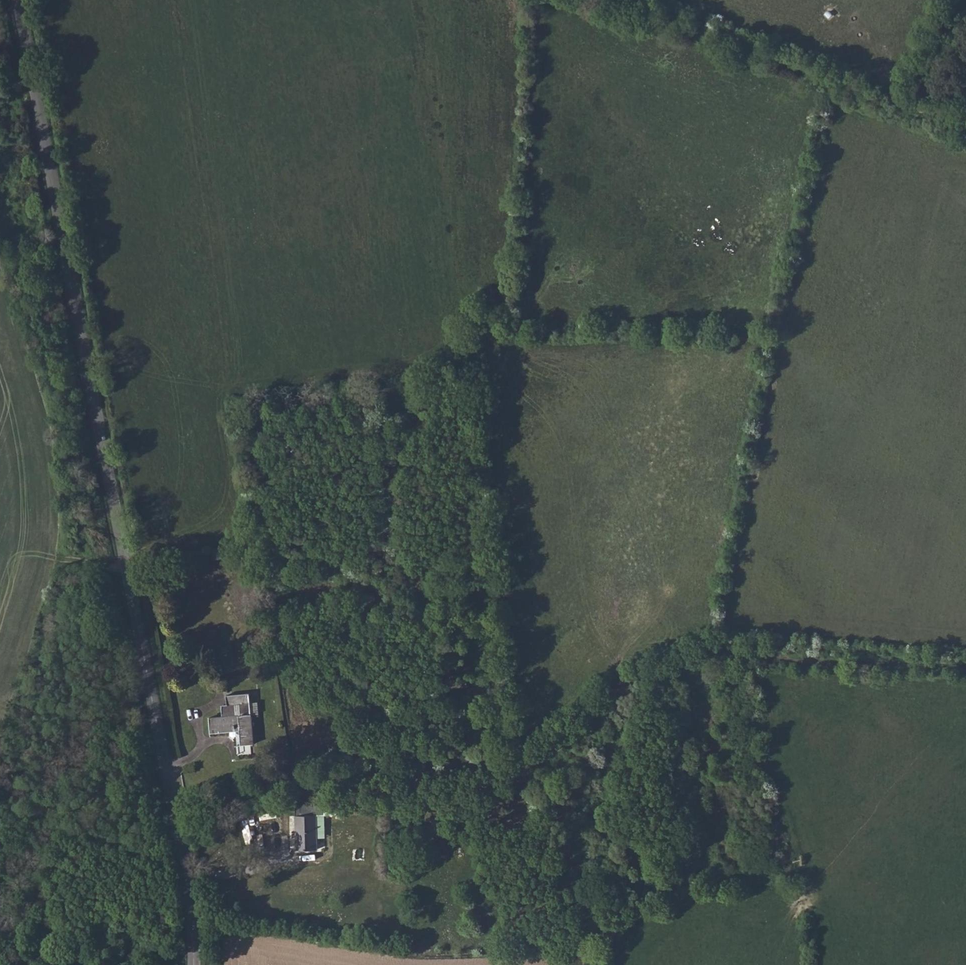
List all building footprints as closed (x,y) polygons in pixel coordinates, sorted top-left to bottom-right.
[(255,737),(253,687),(229,688),(229,698),(224,699),(224,709),(211,709),(211,720),(240,720),(241,738),(255,737)] [(295,805),(297,850),(318,849),(317,833),(317,814),(325,814),(347,814),(347,800),(324,800),(324,805),(295,805)] [(325,814),(317,814),(317,833),(325,833),(325,814)] [(242,819),(247,840),(266,836),(262,815),(242,819)]
